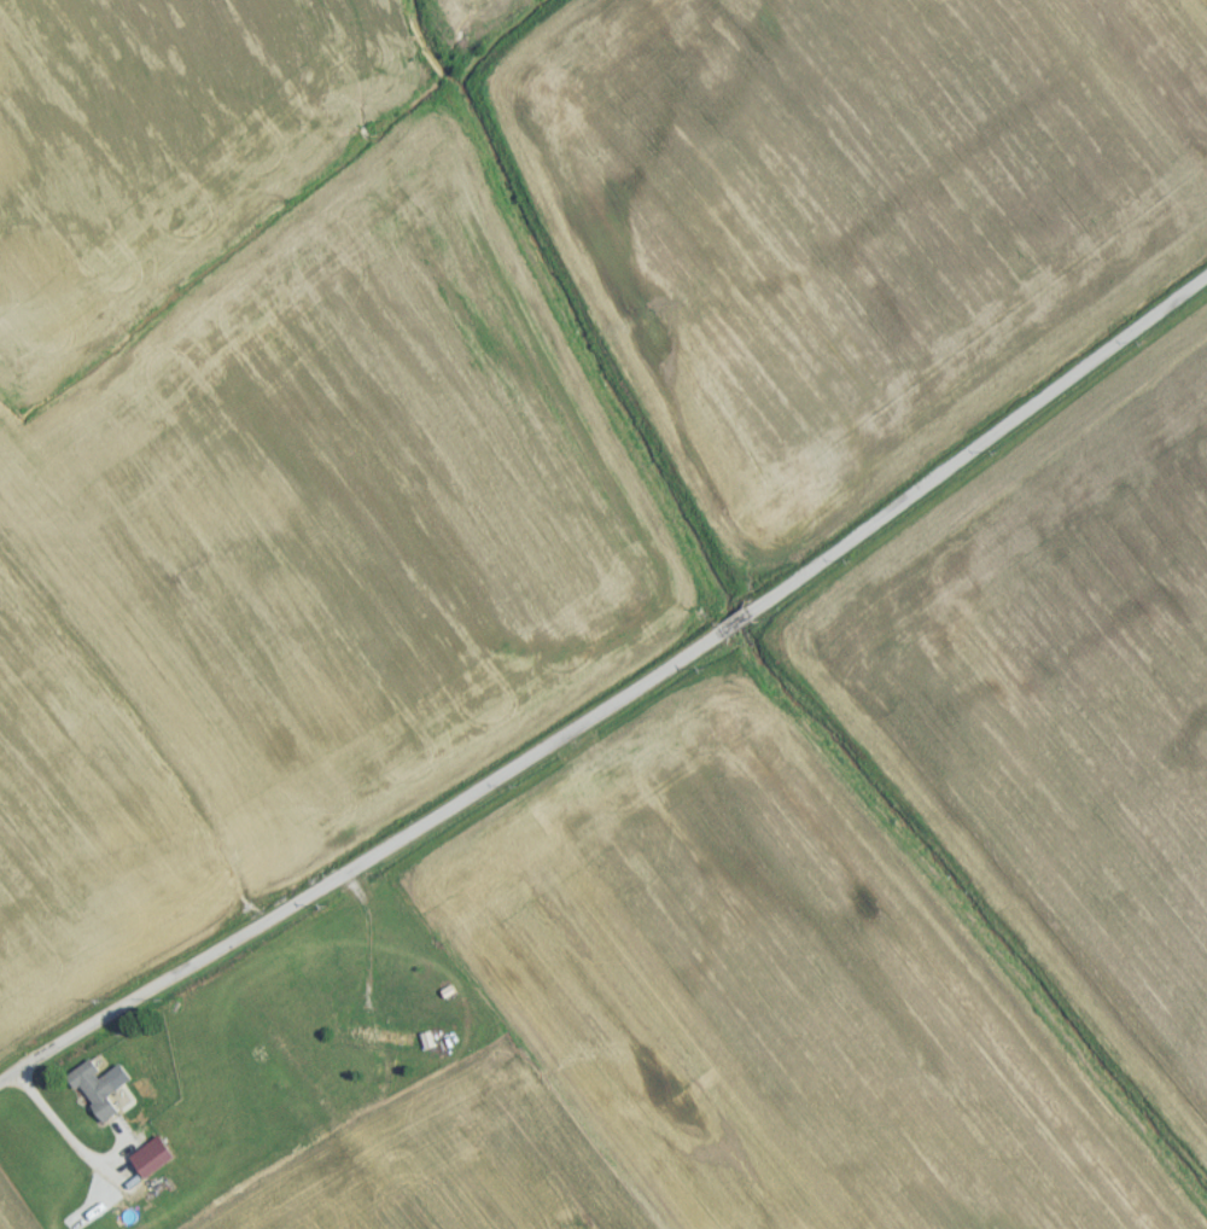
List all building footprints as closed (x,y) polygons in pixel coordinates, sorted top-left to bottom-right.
[(73,1083),(102,1132),(123,1120),(113,1103),(121,1098),(101,1066),(73,1083)] [(178,1165),(163,1143),(134,1163),(149,1185),(178,1165)]
